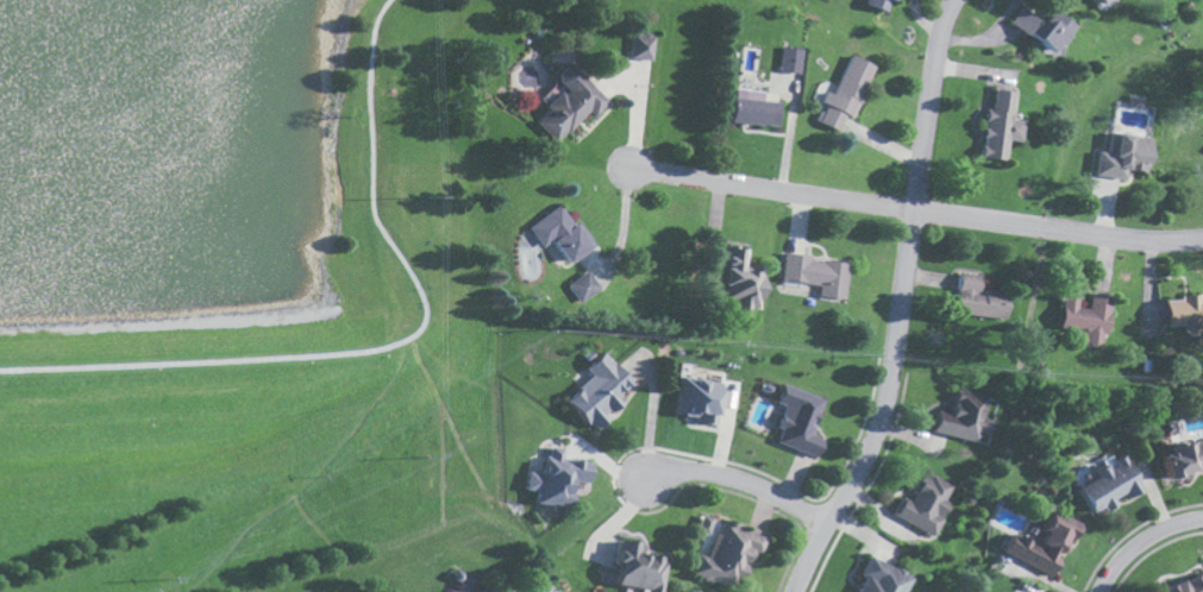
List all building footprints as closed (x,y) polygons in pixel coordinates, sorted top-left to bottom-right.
[(887,13),(891,0),(865,0),(863,6),(887,13)] [(1051,12),(1047,19),(1023,4),(1009,26),(1054,53),(1071,24),(1051,12)] [(651,37),(629,35),(626,58),(648,61),(651,37)] [(800,73),(802,49),(781,47),(779,71),(800,73)] [(874,66),(849,55),(832,95),(827,93),(815,121),(837,131),(844,115),(851,118),(874,66)] [(584,111),(590,117),(604,103),(567,66),(534,99),(545,110),(531,124),(551,144),(584,111)] [(753,99),(754,92),(730,89),(725,121),(775,129),(779,103),(753,99)] [(1015,92),(994,90),(992,109),(986,108),(981,159),(1006,161),(1008,140),(1022,142),(1024,120),(1013,119),(1015,92)] [(1100,152),(1098,176),(1128,180),(1130,170),(1150,172),(1154,137),(1118,133),(1116,153),(1100,152)] [(566,225),(553,205),(520,227),(535,249),(546,242),(561,265),(589,246),(572,221),(566,225)] [(756,310),(761,268),(742,266),(744,249),(723,247),(717,298),(732,300),(730,315),(747,317),(748,309),(756,310)] [(843,300),(846,264),(809,260),(809,256),(782,254),(780,281),(818,285),(817,297),(843,300)] [(561,286),(575,305),(595,290),(581,271),(561,286)] [(979,275),(957,274),(956,317),(1006,319),(1006,293),(979,292),(979,275)] [(1062,329),(1082,331),(1081,345),(1105,347),(1106,336),(1111,336),(1114,297),(1092,295),(1091,309),(1080,308),(1081,298),(1064,296),(1062,329)] [(1167,327),(1186,327),(1186,336),(1202,336),(1202,299),(1202,297),(1166,298),(1167,327)] [(563,395),(589,430),(602,420),(599,415),(617,402),(612,395),(627,384),(601,350),(581,366),(588,376),(563,395)] [(674,416),(714,420),(719,380),(679,376),(674,416)] [(821,399),(781,383),(774,402),(781,405),(768,439),(813,456),(819,438),(806,433),(811,422),(812,423),(821,399)] [(732,407),(734,391),(721,389),(719,405),(732,407)] [(930,431),(974,440),(976,431),(990,433),(997,398),(954,389),(949,412),(935,409),(930,431)] [(1202,468),(1202,442),(1163,446),(1166,472),(1202,468)] [(584,482),(586,459),(559,457),(560,446),(542,445),(539,472),(524,470),(522,489),(533,490),(532,501),(557,504),(558,494),(570,495),(571,481),(584,482)] [(1144,489),(1126,453),(1094,469),(1098,477),(1079,487),(1092,512),(1127,494),(1128,497),(1144,489)] [(931,533),(952,486),(921,472),(908,500),(901,496),(892,516),(931,533)] [(1053,575),(1078,518),(1051,506),(1035,543),(1009,532),(1000,551),(1053,575)] [(707,534),(712,516),(699,512),(694,530),(707,534)] [(739,577),(747,552),(757,555),(763,535),(720,521),(708,557),(697,553),(690,574),(723,584),(727,573),(739,577)] [(646,588),(646,591),(660,591),(665,557),(636,553),(638,541),(617,538),(611,584),(646,588)] [(904,590),(911,575),(865,555),(857,574),(860,575),(853,591),(908,591),(904,590)] [(1200,570),(1182,582),(1179,577),(1155,591),(1202,591),(1202,574),(1200,570)]
